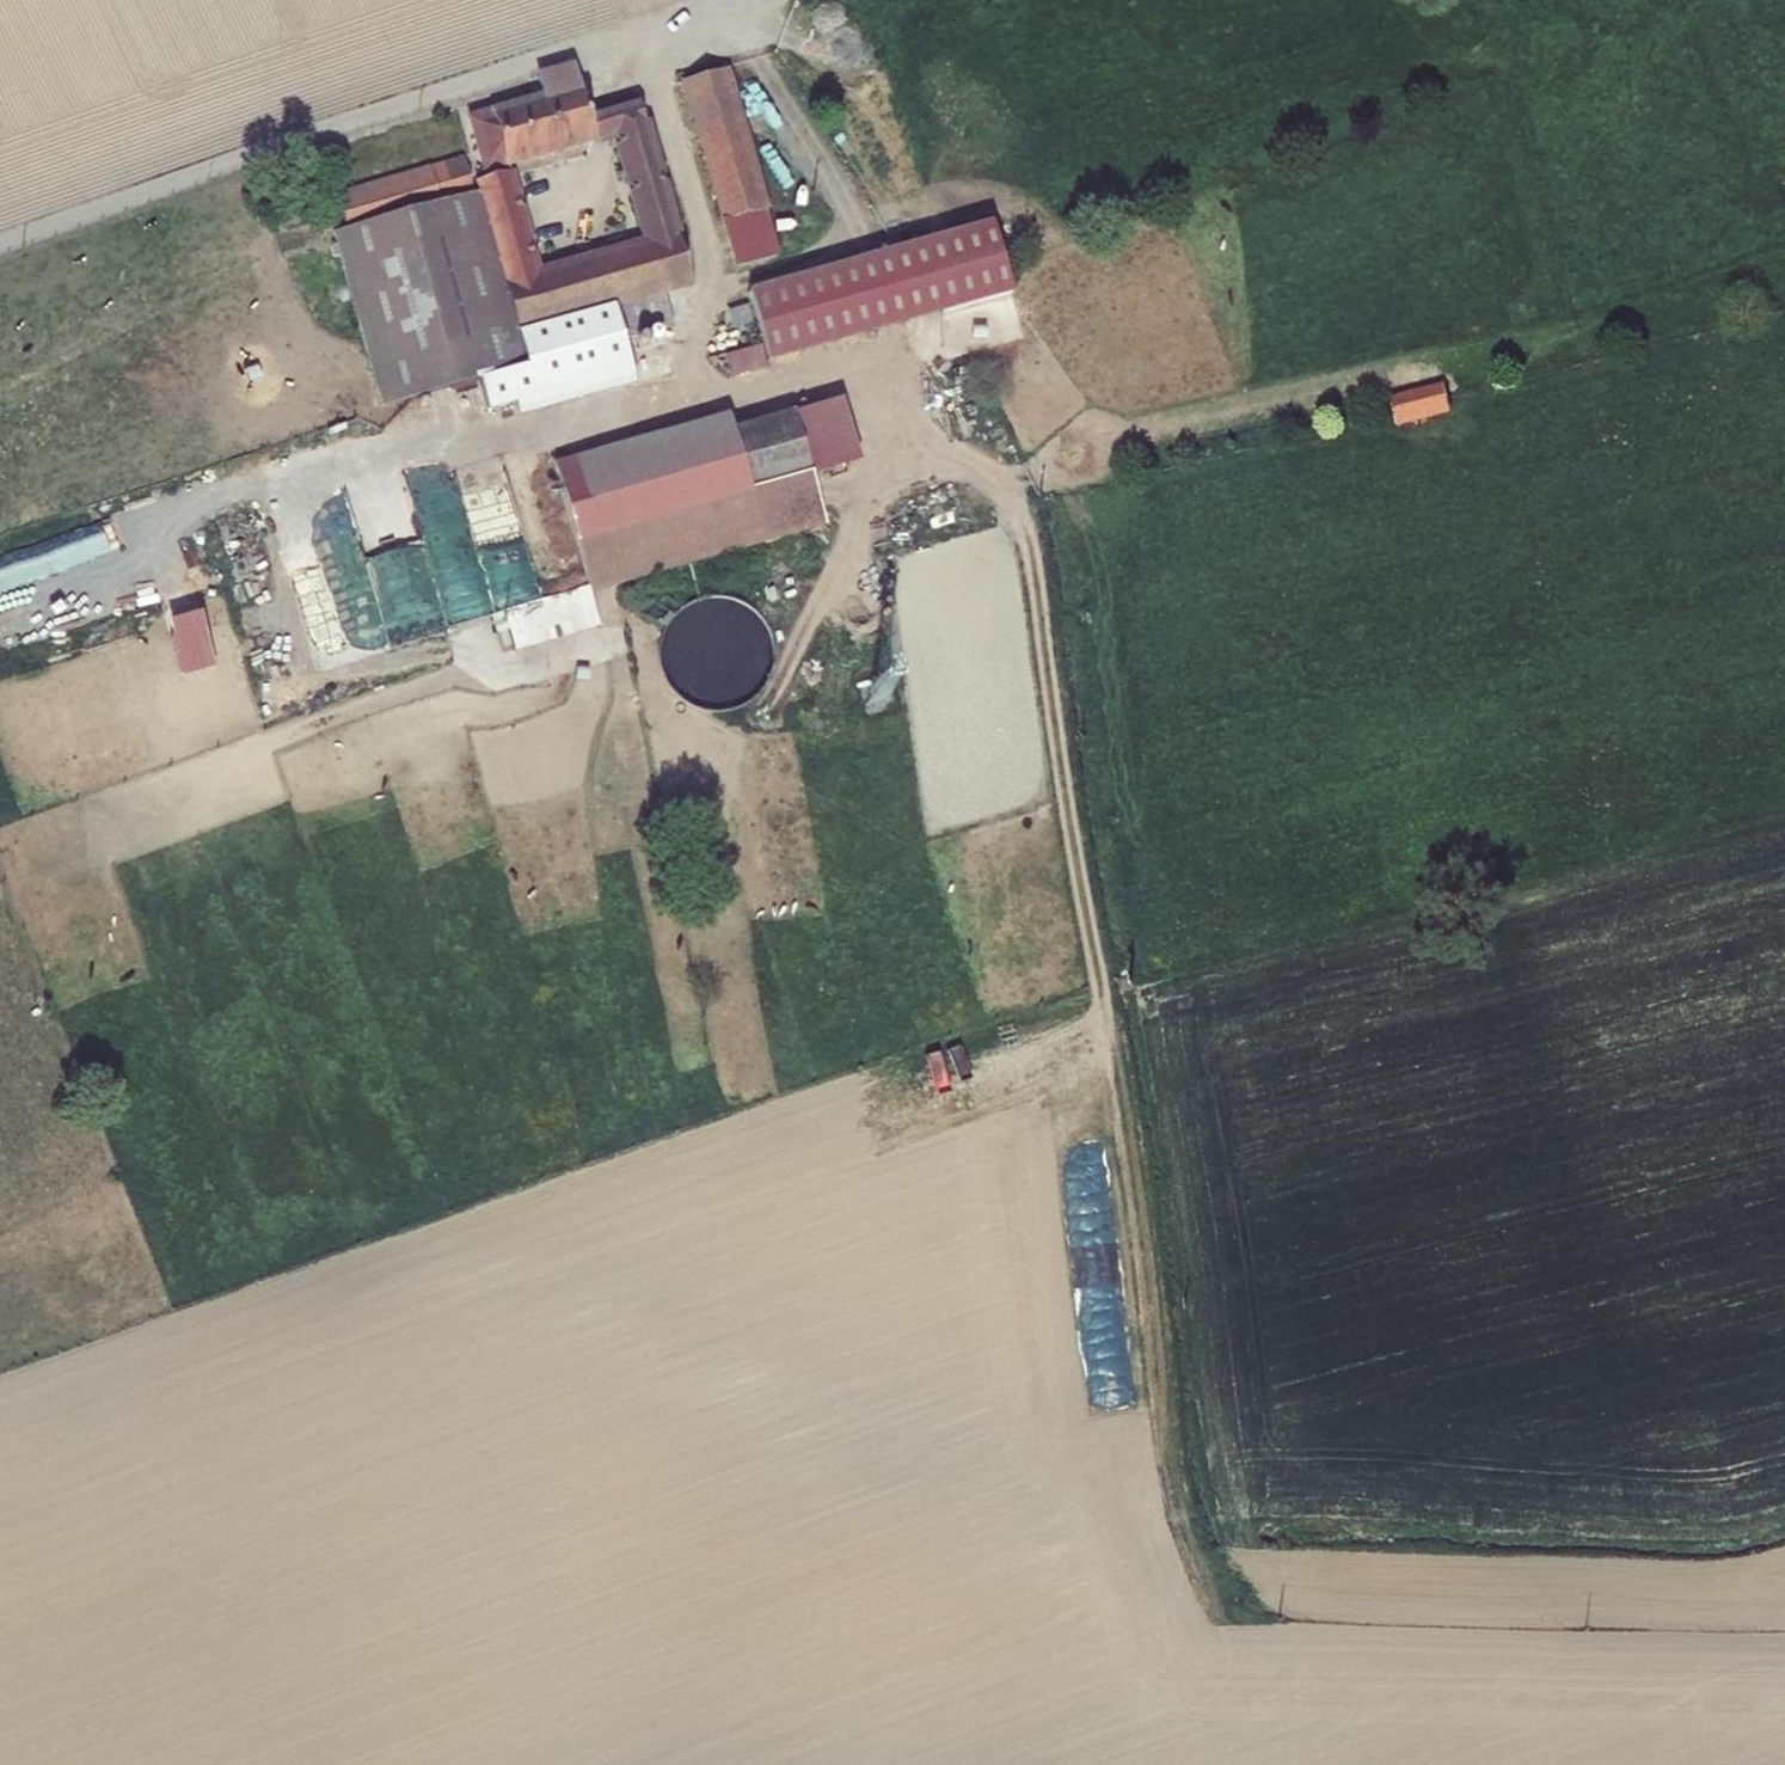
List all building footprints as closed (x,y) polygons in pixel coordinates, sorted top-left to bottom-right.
[(518,162),(606,137),(584,62),(550,71),(555,92),(481,113),(496,167),(518,161),(518,162)] [(736,67),(695,79),(748,264),(788,253),(736,67)] [(698,271),(651,102),(629,108),(628,130),(658,238),(549,268),(520,168),(486,177),(489,188),(345,229),(393,404),(684,321),(672,279),(698,271)] [(349,191),(358,219),(481,182),(473,154),(349,191)] [(968,231),(737,296),(757,367),(988,303),(968,231)] [(1389,415),(1440,402),(1433,375),(1382,388),(1389,415)] [(790,415),(558,480),(588,588),(589,592),(822,527),(790,415)] [(588,588),(504,612),(514,647),(598,624),(589,592),(588,588)]
